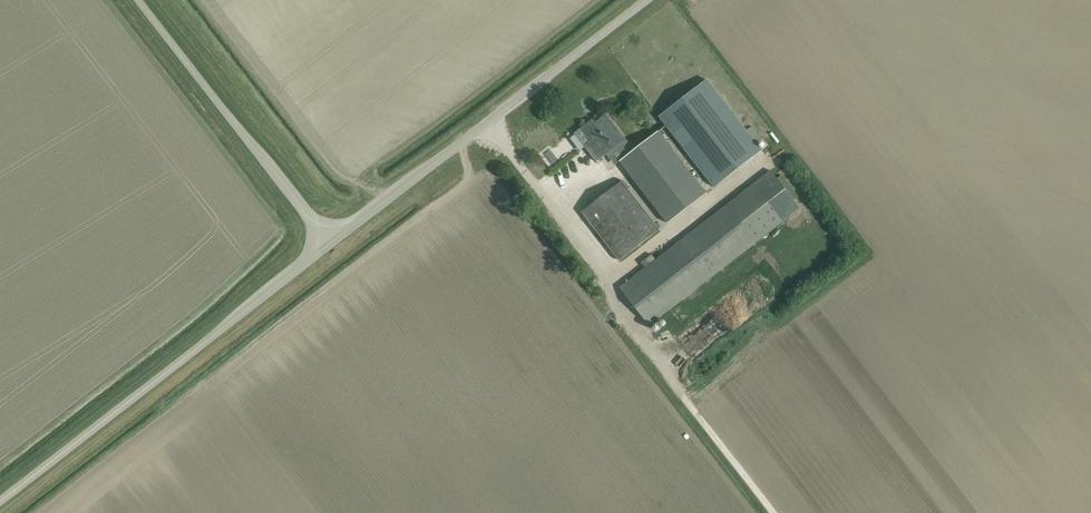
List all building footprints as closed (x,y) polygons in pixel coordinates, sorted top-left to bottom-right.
[(707,79),(660,116),(714,187),(762,150),(707,79)] [(611,152),(626,139),(626,138),(625,139),(606,115),(607,114),(606,114),(595,123),(592,119),(581,129),(581,130),(582,129),(596,146),(595,147),(596,147),(602,142),(611,152)] [(620,161),(667,223),(706,193),(659,132),(620,161)] [(772,152),(766,156),(773,166),(779,161),(772,152)] [(619,260),(660,229),(622,181),(582,212),(619,260)] [(621,288),(649,324),(782,221),(754,185),(621,288)] [(653,333),(658,340),(672,330),(667,323),(653,333)] [(678,349),(663,355),(666,361),(681,355),(678,349)]
